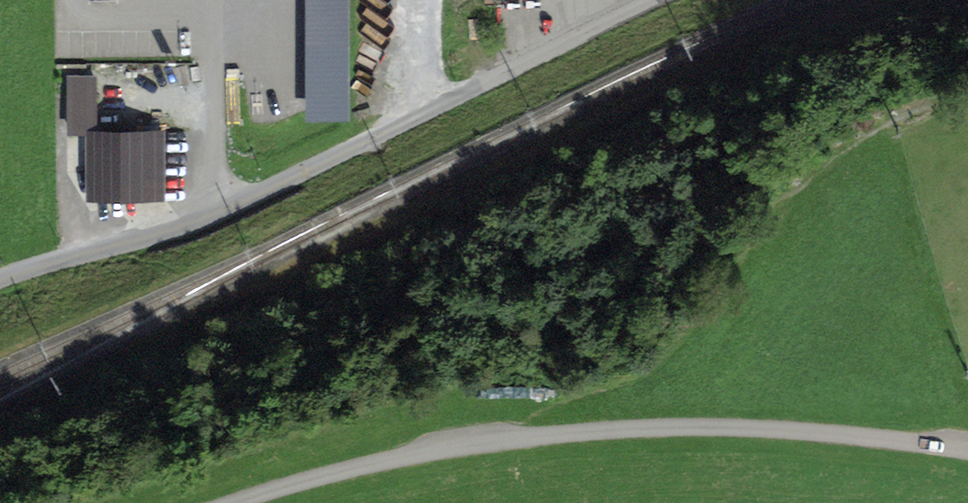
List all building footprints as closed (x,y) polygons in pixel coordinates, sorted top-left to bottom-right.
[(352,0),(308,0),(308,43),(353,42),(352,0)] [(99,138),(99,191),(159,191),(160,138),(99,138)]
